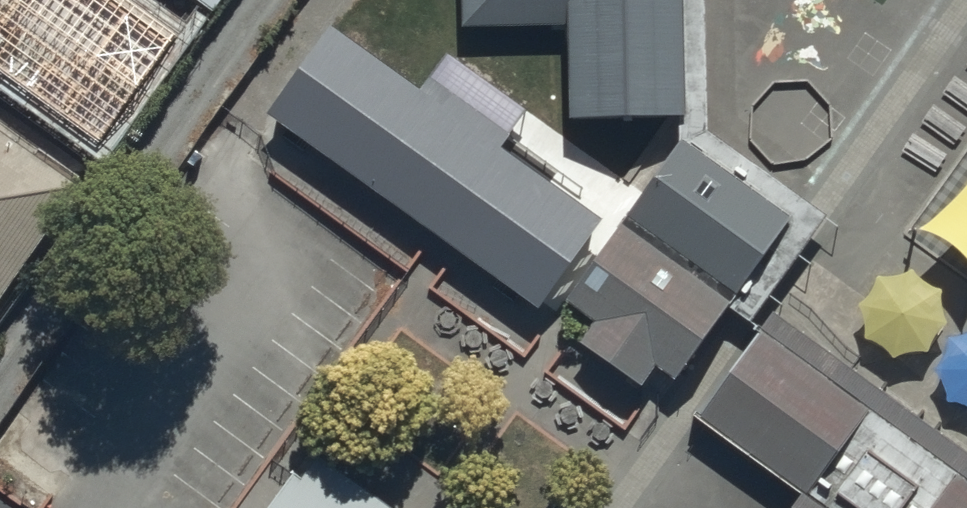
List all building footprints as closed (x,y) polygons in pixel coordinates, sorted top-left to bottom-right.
[(128,0),(0,0),(0,37),(6,42),(0,50),(0,77),(95,145),(176,35),(128,0)] [(212,12),(220,0),(194,0),(212,12)] [(676,118),(673,0),(468,0),(469,38),(562,36),(564,121),(676,118)] [(279,136),(552,321),(617,226),(344,41),(279,136)] [(0,146),(0,312),(79,197),(0,146)] [(793,226),(693,158),(638,238),(738,306),(793,226)] [(675,399),(738,306),(638,238),(574,331),(675,399)] [(808,507),(966,507),(966,459),(772,322),(696,429),(808,507)] [(327,464),(296,507),(389,507),(327,464)]
